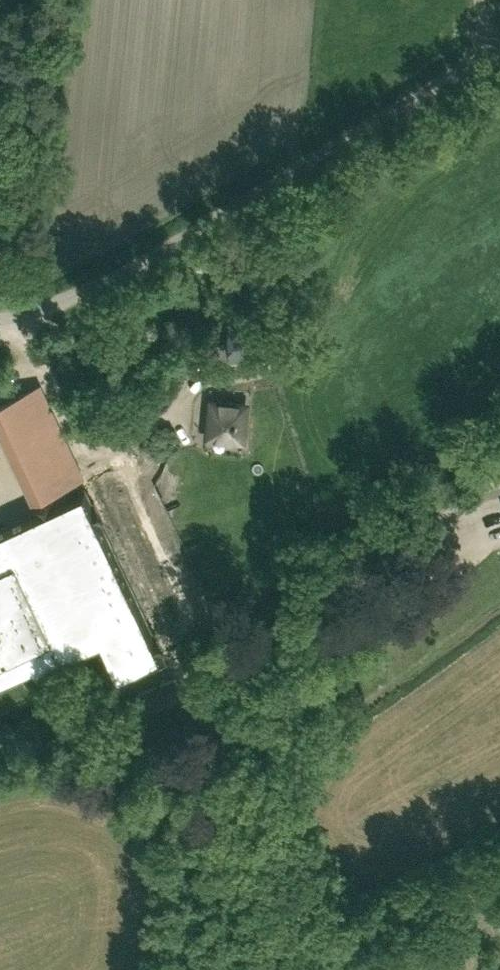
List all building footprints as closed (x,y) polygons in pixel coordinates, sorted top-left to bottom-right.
[(229,331),(230,360),(262,359),(270,358),(269,330),(229,331)] [(223,360),(227,360),(226,344),(210,344),(211,361),(223,360)] [(195,356),(195,371),(207,371),(207,356),(195,356)] [(25,677),(28,684),(47,675),(47,673),(100,648),(117,683),(134,675),(166,660),(163,652),(165,651),(156,632),(154,633),(102,522),(104,520),(95,501),(93,502),(86,488),(82,490),(77,480),(84,477),(41,384),(0,403),(0,411),(41,498),(63,487),(68,497),(56,503),(54,500),(35,509),(36,512),(0,529),(0,689),(25,677)] [(242,440),(246,406),(212,402),(210,423),(206,422),(204,434),(208,435),(208,436),(228,438),(227,442),(239,444),(239,440),(242,440)]
